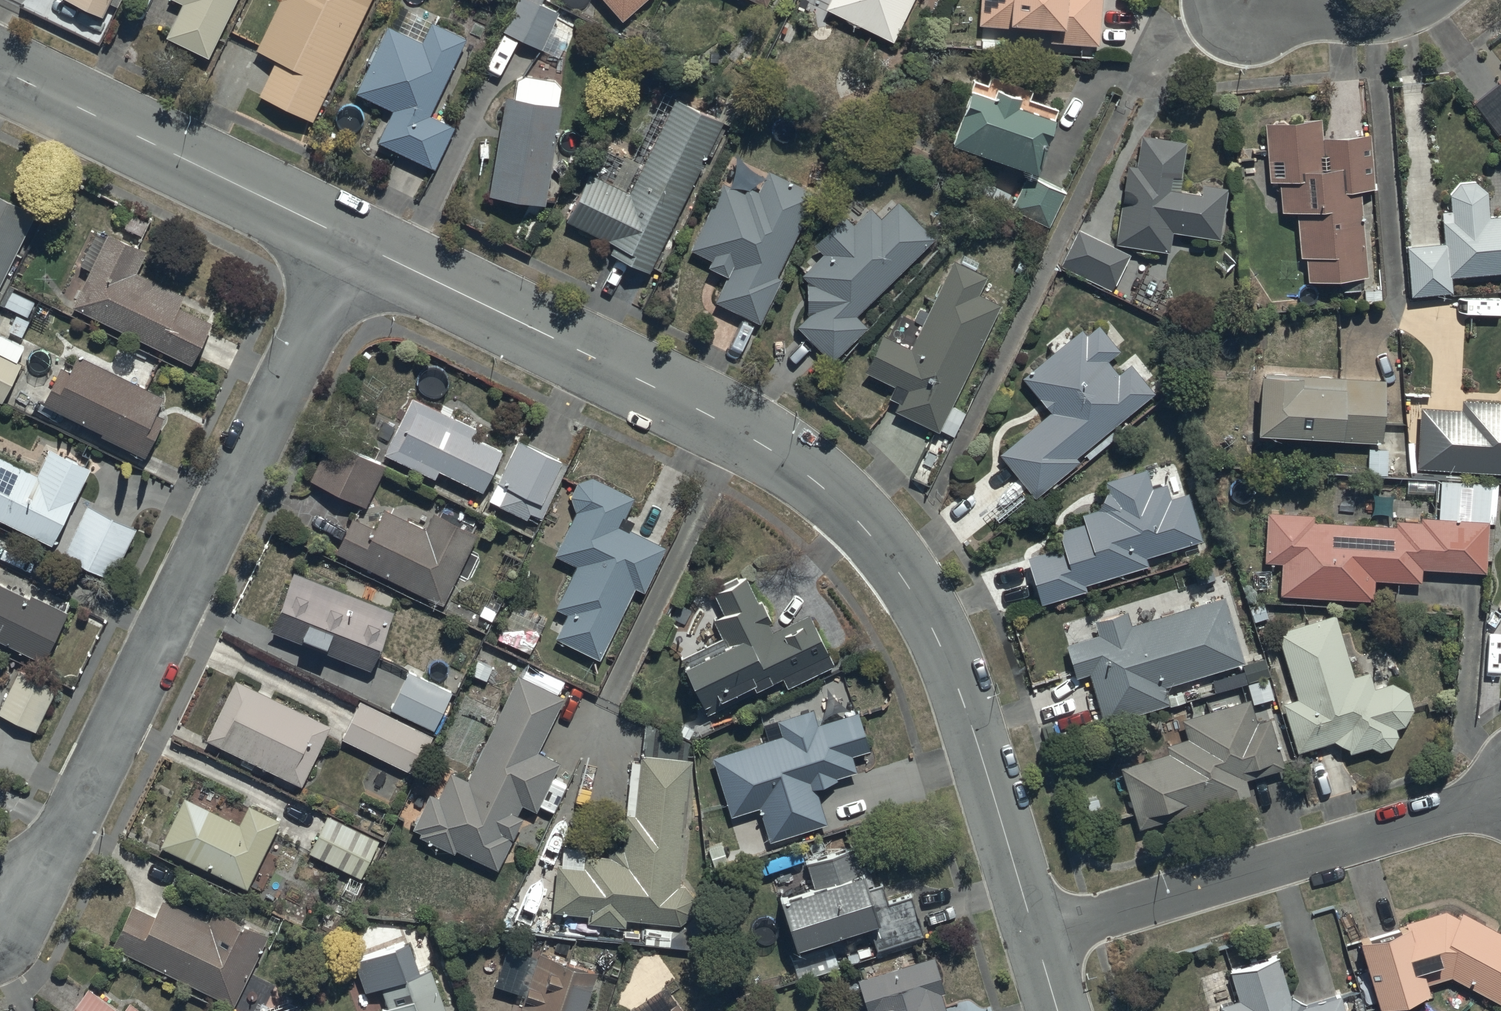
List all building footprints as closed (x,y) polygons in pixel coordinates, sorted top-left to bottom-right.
[(113,0),(61,0),(61,1),(103,21),(113,0)] [(238,0),(168,0),(167,1),(182,9),(166,42),(208,62),(238,0)] [(255,57),(274,66),(258,100),(312,126),(372,0),(282,0),(255,57)] [(558,17),(519,0),(502,35),(559,62),(571,38),(553,29),(558,17)] [(622,26),(651,0),(598,0),(622,26)] [(765,11),(770,0),(742,0),(765,11)] [(825,13),(892,47),(915,0),(831,0),(825,13)] [(979,30),(1013,32),(1013,35),(1050,37),(1050,49),(1099,51),(1102,0),(981,0),(979,30)] [(430,120),(465,44),(405,14),(395,35),(386,31),(355,98),(392,115),(377,148),(433,175),(454,131),(430,120)] [(547,212),(560,110),(557,110),(560,87),(515,80),(511,103),(504,102),(488,204),(547,212)] [(975,87),(951,153),(1027,180),(1012,211),(1049,229),(1065,197),(1036,183),(1059,115),(1029,106),(1032,95),(990,81),(987,90),(975,87)] [(1470,107),(1497,140),(1500,137),(1500,83),(1470,107)] [(649,278),(722,126),(659,95),(628,160),(602,148),(565,227),(613,250),(609,259),(649,278)] [(1367,281),(1359,197),(1375,196),(1370,140),(1323,144),(1321,124),(1263,129),(1269,190),(1279,189),(1282,219),(1296,218),(1300,263),(1305,263),(1307,287),(1367,281)] [(1137,171),(1126,170),(1117,248),(1170,254),(1172,237),(1219,242),(1225,193),(1201,189),(1200,200),(1179,198),(1186,146),(1141,140),(1137,171)] [(816,197),(767,175),(756,197),(746,193),(744,198),(723,188),(692,256),(712,265),(708,273),(727,281),(715,306),(761,327),(781,282),(777,281),(816,197)] [(1452,281),(1500,277),(1500,221),(1489,222),(1487,196),(1486,195),(1486,194),(1485,193),(1484,192),(1483,191),(1482,191),(1481,190),(1480,189),(1479,189),(1478,188),(1476,188),(1475,187),(1474,187),(1473,186),(1471,186),(1470,186),(1469,186),(1467,186),(1466,186),(1465,187),(1464,187),(1462,187),(1461,188),(1460,188),(1459,189),(1458,189),(1457,190),(1456,191),(1455,192),(1454,192),(1453,193),(1452,194),(1451,195),(1450,197),(1450,198),(1450,215),(1442,215),(1443,248),(1408,250),(1410,302),(1453,298),(1452,281)] [(0,199),(0,287),(34,216),(0,199)] [(934,244),(897,206),(879,224),(869,213),(852,229),(845,221),(814,251),(823,260),(802,281),(806,285),(807,323),(798,331),(830,365),(866,330),(856,319),(934,244)] [(1130,259),(1078,233),(1060,269),(1112,295),(1130,259)] [(91,271),(75,301),(189,358),(210,315),(177,299),(183,287),(135,263),(141,250),(108,234),(104,242),(96,238),(82,266),(91,271)] [(952,410),(999,310),(977,299),(986,280),(951,264),(910,352),(883,340),(866,376),(907,395),(897,417),(940,437),(941,434),(954,440),(965,416),(952,410)] [(1079,466),(1075,461),(1155,397),(1131,367),(1118,378),(1107,365),(1119,355),(1099,330),(1086,341),(1081,334),(1022,381),(1050,416),(999,456),(1035,501),(1079,466)] [(59,360),(41,395),(101,426),(99,428),(141,450),(163,408),(154,403),(162,389),(77,348),(68,365),(59,360)] [(0,357),(0,405),(1,406),(21,368),(0,357)] [(1299,387),(1259,385),(1258,444),(1368,448),(1367,478),(1387,478),(1389,447),(1382,447),(1385,384),(1300,380),(1299,387)] [(410,388),(381,446),(431,471),(435,462),(478,483),(498,443),(471,429),(475,420),(410,388)] [(1416,473),(1500,478),(1500,407),(1462,405),(1461,414),(1420,413),(1416,473)] [(326,430),(305,470),(361,499),(382,459),(326,430)] [(566,459),(515,434),(485,494),(526,514),(529,507),(539,512),(566,459)] [(49,534),(90,460),(50,438),(35,466),(0,449),(0,511),(49,534)] [(598,652),(633,579),(642,584),(662,540),(628,524),(631,516),(622,511),(631,491),(588,471),(587,471),(586,471),(585,472),(583,472),(582,473),(581,473),(580,474),(579,474),(578,475),(577,476),(576,477),(575,478),(574,479),(574,480),(573,481),(572,482),(572,483),(571,484),(571,485),(570,487),(570,488),(570,489),(570,490),(570,492),(570,493),(570,494),(570,495),(570,497),(570,498),(571,499),(571,500),(572,501),(572,503),(573,504),(573,505),(552,549),(575,560),(554,603),(565,608),(554,631),(598,652)] [(1027,563),(1041,609),(1086,595),(1084,589),(1149,570),(1147,561),(1202,544),(1188,498),(1169,504),(1165,488),(1151,492),(1145,474),(1105,486),(1109,498),(1100,513),(1083,519),(1086,526),(1058,536),(1063,550),(1027,563)] [(134,519),(86,497),(64,546),(112,567),(134,519)] [(351,509),(332,542),(439,598),(476,526),(432,503),(422,521),(381,499),(371,519),(351,509)] [(1282,566),(1280,601),(1374,604),(1375,584),(1422,586),(1422,574),(1485,576),(1487,527),(1420,524),(1420,526),(1395,525),(1395,529),(1314,526),(1314,519),(1267,518),(1265,565),(1282,566)] [(292,564),(268,621),(367,663),(392,603),(292,564)] [(719,630),(678,649),(705,708),(781,673),(786,684),(833,662),(807,606),(770,623),(745,569),(711,585),(719,604),(709,608),(719,630)] [(39,651),(64,601),(29,583),(27,588),(0,575),(0,632),(39,651)] [(547,615),(512,598),(494,635),(529,652),(547,615)] [(1224,600),(1132,629),(1128,616),(1095,626),(1099,639),(1066,650),(1076,682),(1090,677),(1105,728),(1168,708),(1163,691),(1244,666),(1224,600)] [(1335,620),(1276,637),(1297,702),(1281,707),(1297,758),(1333,747),(1349,755),(1349,757),(1370,753),(1371,754),(1372,755),(1373,755),(1374,756),(1376,757),(1377,757),(1378,758),(1379,758),(1381,758),(1382,758),(1383,758),(1385,758),(1386,757),(1387,757),(1388,757),(1390,756),(1391,755),(1392,754),(1393,754),(1394,753),(1395,752),(1395,751),(1396,749),(1397,748),(1397,747),(1397,746),(1398,744),(1398,743),(1398,742),(1398,740),(1397,739),(1397,738),(1397,737),(1396,735),(1395,734),(1397,734),(1399,733),(1401,732),(1402,731),(1404,730),(1406,728),(1407,727),(1408,726),(1409,724),(1410,722),(1411,721),(1412,719),(1412,717),(1413,715),(1413,713),(1413,711),(1413,709),(1413,707),(1412,705),(1412,703),(1411,702),(1410,700),(1409,698),(1408,696),(1407,695),(1405,694),(1404,692),(1402,691),(1400,690),(1399,689),(1397,689),(1395,688),(1393,688),(1391,688),(1389,688),(1374,692),(1369,675),(1353,680),(1335,620)] [(15,662),(0,697),(0,707),(36,724),(56,680),(15,662)] [(407,662),(388,700),(430,722),(450,685),(407,662)] [(560,689),(514,667),(465,774),(449,766),(437,791),(426,786),(408,826),(451,845),(453,841),(495,860),(519,809),(515,808),(519,799),(535,806),(558,755),(534,744),(560,689)] [(233,670),(203,730),(297,778),(328,718),(233,670)] [(358,694),(338,732),(412,770),(432,731),(358,694)] [(727,808),(756,799),(767,833),(824,816),(812,778),(854,765),(849,749),(867,743),(855,706),(814,719),(810,704),(776,714),(780,728),(709,749),(727,808)] [(1168,757),(1120,772),(1138,834),(1251,800),(1247,785),(1285,773),(1270,723),(1256,727),(1249,704),(1180,725),(1185,742),(1165,748),(1168,757)] [(676,878),(688,752),(638,747),(633,807),(619,807),(619,837),(606,849),(581,847),(580,860),(553,858),(549,907),(585,910),(585,918),(623,921),(623,913),(678,917),(680,917),(681,916),(682,916),(684,915),(685,914),(686,913),(687,912),(688,911),(689,910),(690,909),(691,908),(692,906),(692,905),(693,904),(693,902),(693,901),(693,899),(694,898),(694,896),(693,895),(693,894),(693,892),(692,891),(692,889),(691,888),(690,887),(690,886),(689,884),(688,883),(687,882),(686,881),(684,881),(683,880),(682,879),(680,879),(676,878)] [(182,788),(158,836),(242,881),(279,813),(247,795),(235,817),(182,788)] [(326,808),(306,847),(359,873),(378,835),(326,808)] [(810,873),(777,883),(793,931),(865,908),(876,941),(922,926),(909,887),(888,894),(882,876),(866,881),(853,840),(804,856),(810,873)] [(123,955),(127,948),(231,999),(266,928),(213,901),(205,915),(160,892),(151,909),(130,898),(110,938),(119,942),(115,951),(123,955)] [(1461,916),(1458,922),(1444,915),(1399,928),(1356,942),(1378,1010),(1397,1010),(1430,1000),(1427,989),(1451,981),(1500,1008),(1500,937),(1461,916)] [(593,964),(536,945),(515,1010),(580,1010),(593,964)] [(950,1009),(947,1010),(939,986),(942,985),(930,950),(855,975),(867,1010),(951,1010),(950,1009)] [(429,963),(379,977),(386,998),(376,1002),(379,1010),(446,1010),(429,963)] [(1340,1000),(1305,1010),(1288,1000),(1278,963),(1230,977),(1239,1005),(1220,1010),(1344,1010),(1340,1000)] [(63,1010),(152,1010),(130,993),(120,1005),(87,980),(63,1010)] [(671,989),(640,1010),(686,1010),(671,989)]
